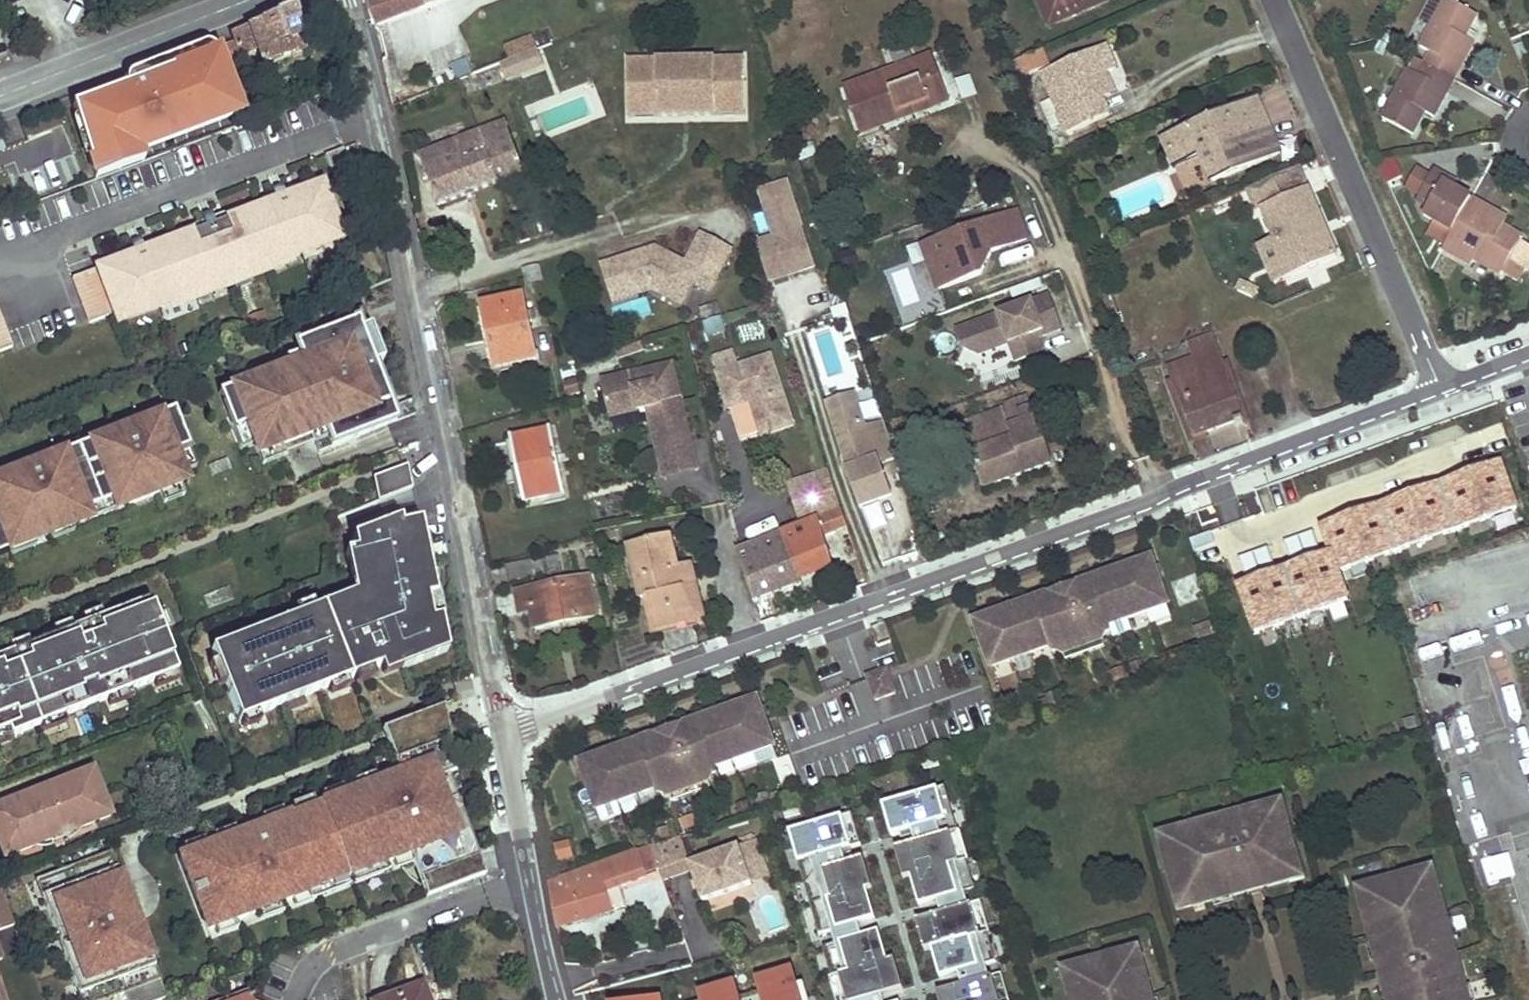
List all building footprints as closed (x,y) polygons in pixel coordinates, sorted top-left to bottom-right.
[(375,27),(447,0),(368,0),(375,27)] [(1050,26),(1111,0),(1040,0),(1050,26)] [(1428,65),(1454,79),(1475,42),(1465,37),(1478,16),(1449,0),(1447,0),(1422,49),(1433,55),(1428,65)] [(309,46),(295,9),(201,45),(211,69),(260,50),(265,65),(294,55),(294,52),(309,46)] [(553,31),(535,38),(541,49),(558,42),(553,31)] [(535,38),(472,61),(478,73),(541,49),(535,38)] [(211,69),(201,45),(179,54),(188,78),(211,69)] [(1108,46),(1043,73),(1055,101),(1059,99),(1064,112),(1059,114),(1067,133),(1110,114),(1104,98),(1112,95),(1103,75),(1109,72),(1118,68),(1108,46)] [(1044,50),(1016,62),(1021,78),(1050,65),(1044,50)] [(747,115),(746,56),(629,58),(630,117),(747,115)] [(935,56),(845,88),(861,132),(918,112),(916,105),(948,93),(935,56)] [(1410,70),(1382,119),(1412,135),(1426,112),(1433,117),(1454,79),(1428,65),(1422,76),(1410,70)] [(155,89),(146,66),(113,79),(122,102),(155,89)] [(1118,93),(1109,72),(1103,75),(1112,95),(1118,93)] [(1257,96),(1228,108),(1239,134),(1268,122),(1257,96)] [(1064,112),(1059,99),(1055,101),(1053,102),(1059,114),(1064,112)] [(1228,108),(1170,133),(1174,142),(1168,145),(1171,152),(1197,141),(1202,153),(1214,181),(1280,153),(1268,122),(1239,134),(1228,108)] [(506,123),(420,156),(439,205),(525,172),(506,123)] [(1174,142),(1170,133),(1164,136),(1168,145),(1174,142)] [(1197,141),(1171,152),(1176,164),(1202,153),(1197,141)] [(1400,158),(1380,162),(1382,168),(1388,181),(1403,178),(1400,158)] [(1301,166),(1249,188),(1258,210),(1262,208),(1274,236),(1290,275),(1338,255),(1327,229),(1322,231),(1319,223),(1324,221),(1301,166)] [(1418,169),(1409,187),(1422,194),(1431,176),(1418,169)] [(1422,194),(1418,201),(1429,207),(1424,217),(1437,224),(1455,235),(1474,201),(1455,191),(1443,184),(1447,177),(1435,170),(1431,176),(1422,194)] [(1447,177),(1443,184),(1455,191),(1459,184),(1447,177)] [(125,259),(72,278),(90,325),(114,315),(118,324),(343,239),(323,185),(297,195),(300,203),(268,215),(265,207),(225,222),(227,230),(196,241),(193,234),(155,248),(158,256),(128,267),(125,259)] [(759,246),(767,272),(786,265),(790,277),(816,269),(790,185),(763,194),(778,239),(759,246)] [(297,195),(265,207),(268,215),(300,203),(297,195)] [(1446,251),(1472,266),(1475,261),(1503,276),(1504,274),(1510,262),(1526,270),(1528,271),(1528,270),(1528,247),(1521,243),(1523,238),(1504,227),(1497,222),(1499,216),(1474,201),(1455,235),(1447,248),(1446,251)] [(924,245),(940,288),(982,273),(992,251),(1028,238),(1018,211),(924,245)] [(1499,216),(1497,222),(1504,227),(1507,220),(1499,216)] [(1319,223),(1322,231),(1327,229),(1324,221),(1319,223)] [(225,222),(193,234),(196,241),(227,230),(225,222)] [(1437,224),(1429,238),(1447,248),(1455,235),(1437,224)] [(694,283),(699,272),(710,278),(716,281),(733,249),(704,234),(688,265),(657,249),(603,266),(614,302),(654,289),(682,305),(694,283)] [(1290,275),(1274,236),(1261,241),(1277,280),(1290,275)] [(155,248),(125,259),(128,267),(158,256),(155,248)] [(1510,262),(1504,274),(1519,282),(1526,270),(1510,262)] [(786,265),(767,272),(771,283),(790,277),(786,265)] [(710,278),(699,272),(694,283),(704,289),(710,278)] [(1241,280),(1237,288),(1253,295),(1257,287),(1241,280)] [(1062,329),(1050,295),(958,329),(965,347),(980,354),(1010,343),(1017,361),(1043,351),(1038,338),(1036,333),(1042,331),(1044,335),(1062,329)] [(524,297),(483,305),(496,367),(520,362),(517,355),(535,352),(524,297)] [(222,403),(232,431),(245,425),(253,446),(257,455),(280,446),(312,433),(309,424),(320,420),(331,446),(396,421),(390,406),(386,408),(378,388),(382,386),(373,363),(360,329),(370,326),(362,307),(333,319),(331,329),(295,342),(298,352),(301,360),(298,362),(301,369),(289,375),(286,366),(228,389),(232,399),(222,403)] [(14,349),(0,313),(0,354),(14,349)] [(720,318),(702,322),(706,337),(723,332),(720,318)] [(373,363),(383,359),(370,326),(360,329),(373,363)] [(1196,358),(1168,367),(1194,437),(1193,437),(1202,459),(1215,454),(1207,432),(1245,418),(1214,335),(1191,344),(1196,358)] [(642,343),(616,351),(618,358),(645,350),(642,343)] [(734,345),(712,352),(728,402),(749,396),(760,430),(793,419),(771,350),(739,360),(734,345)] [(298,352),(283,359),(286,366),(289,375),(301,369),(298,362),(301,360),(298,352)] [(535,352),(517,355),(520,362),(537,359),(535,352)] [(678,379),(675,364),(653,369),(657,384),(678,379)] [(693,446),(678,379),(657,384),(653,369),(601,381),(610,418),(647,410),(657,455),(693,446)] [(390,406),(392,405),(388,384),(382,386),(378,388),(386,408),(390,406)] [(833,413),(859,405),(856,394),(830,402),(833,413)] [(859,405),(833,413),(846,454),(843,456),(861,506),(893,494),(881,459),(878,460),(875,452),(878,446),(872,427),(867,429),(859,405)] [(1019,405),(945,432),(954,457),(973,450),(988,487),(1052,464),(1031,408),(1022,412),(1019,405)] [(173,411),(119,431),(122,437),(110,442),(114,452),(110,453),(103,438),(0,478),(0,556),(19,548),(18,544),(75,522),(73,516),(124,496),(128,505),(158,493),(179,485),(186,483),(182,473),(175,453),(187,448),(173,411)] [(901,417),(891,422),(895,430),(905,426),(901,417)] [(896,454),(886,423),(872,427),(878,446),(875,452),(878,460),(881,459),(896,454)] [(232,431),(240,450),(253,446),(245,425),(232,431)] [(554,429),(514,437),(527,501),(547,497),(545,488),(565,484),(554,429)] [(119,431),(103,438),(110,453),(114,452),(110,442),(122,437),(119,431)] [(257,455),(261,466),(285,457),(280,446),(257,455)] [(663,479),(699,471),(693,446),(657,455),(663,479)] [(182,473),(195,468),(187,448),(175,453),(182,473)] [(227,458),(208,465),(211,473),(229,466),(227,458)] [(803,524),(844,511),(831,473),(791,486),(803,524)] [(1402,517),(1388,476),(1286,513),(1304,565),(1340,552),(1337,541),(1402,517)] [(565,484),(545,488),(547,497),(567,493),(565,484)] [(163,504),(183,496),(179,485),(158,493),(163,504)] [(75,522),(76,525),(128,505),(124,496),(73,516),(75,522)] [(870,533),(887,528),(879,505),(862,511),(870,533)] [(356,593),(216,649),(221,662),(224,661),(233,683),(230,684),(243,716),(260,709),(262,713),(403,657),(407,666),(452,648),(445,615),(436,617),(432,595),(441,593),(434,560),(425,561),(421,539),(430,537),(424,510),(357,535),(361,548),(350,550),(353,564),(366,561),(373,597),(360,602),(356,593)] [(844,513),(821,522),(825,535),(848,527),(844,513)] [(1492,535),(1485,516),(1461,525),(1469,544),(1492,535)] [(825,535),(821,522),(739,553),(757,603),(803,585),(798,573),(832,560),(825,535)] [(1448,552),(1438,527),(1418,534),(1429,560),(1448,552)] [(672,536),(630,545),(642,599),(648,597),(656,629),(680,624),(677,614),(692,610),(686,587),(684,588),(680,569),(672,536)] [(430,537),(421,539),(425,561),(434,560),(430,537)] [(533,560),(509,566),(513,581),(536,576),(533,560)] [(837,573),(832,560),(798,573),(803,585),(837,573)] [(359,592),(356,593),(360,602),(373,597),(366,561),(353,564),(359,592)] [(1056,598),(980,626),(996,671),(1055,649),(1058,655),(1067,651),(1085,644),(1105,638),(1116,633),(1114,628),(1166,608),(1171,606),(1155,561),(1078,590),(1089,617),(1066,626),(1056,598)] [(692,566),(680,569),(684,588),(686,587),(692,610),(677,614),(680,624),(705,618),(692,566)] [(590,578),(518,593),(523,613),(534,611),(538,628),(598,616),(590,578)] [(1078,590),(1056,598),(1066,626),(1089,617),(1078,590)] [(441,593),(432,595),(436,617),(445,615),(441,593)] [(153,600),(78,630),(75,622),(60,628),(64,636),(47,643),(0,661),(0,736),(13,731),(16,738),(182,672),(153,600)] [(1166,608),(1153,614),(1156,623),(1169,618),(1166,608)] [(64,636),(60,628),(43,634),(47,643),(64,636)] [(1105,638),(1085,644),(1090,656),(1109,649),(1105,638)] [(1085,644),(1067,651),(1071,664),(1090,656),(1085,644)] [(224,661),(221,662),(230,684),(233,683),(224,661)] [(880,705),(900,697),(891,674),(872,681),(880,705)] [(665,739),(588,765),(603,810),(624,803),(664,790),(666,796),(675,792),(694,786),(713,780),(724,776),(722,770),(762,757),(781,751),(765,705),(688,731),(698,759),(675,767),(665,739)] [(260,709),(243,716),(245,720),(262,713),(260,709)] [(441,712),(380,726),(388,759),(448,745),(441,712)] [(0,736),(0,749),(18,742),(16,738),(13,731),(0,736)] [(688,731),(665,739),(675,767),(698,759),(688,731)] [(781,751),(762,757),(766,769),(785,762),(781,751)] [(437,767),(169,850),(196,934),(414,866),(423,896),(473,881),(437,767)] [(0,809),(0,844),(6,859),(38,846),(37,843),(51,838),(67,832),(82,825),(83,828),(112,817),(95,771),(64,784),(69,797),(26,813),(20,801),(0,809)] [(713,780),(694,786),(698,798),(717,792),(713,780)] [(64,784),(20,801),(26,813),(69,797),(64,784)] [(694,786),(675,792),(679,805),(698,798),(694,786)] [(940,789),(878,806),(888,845),(895,843),(915,917),(934,988),(936,987),(940,999),(997,999),(940,789)] [(1276,801),(1261,805),(1261,806),(1264,816),(1277,813),(1279,812),(1276,801)] [(624,803),(603,810),(608,823),(628,817),(624,803)] [(1185,826),(1152,836),(1169,901),(1182,897),(1185,907),(1205,901),(1204,899),(1224,894),(1224,896),(1281,881),(1279,872),(1291,868),(1277,813),(1264,816),(1261,806),(1205,821),(1206,824),(1186,829),(1185,826)] [(1204,817),(1184,823),(1185,826),(1186,829),(1206,824),(1205,821),(1204,817)] [(787,832),(796,868),(810,864),(846,999),(903,999),(902,997),(899,998),(880,924),(877,925),(858,855),(849,857),(839,818),(787,832)] [(67,832),(70,839),(72,843),(75,841),(79,838),(83,832),(83,828),(82,825),(67,832)] [(51,838),(54,845),(70,839),(67,832),(51,838)] [(1514,850),(1509,832),(1499,835),(1528,949),(1528,846),(1514,850)] [(707,902),(756,886),(744,847),(696,863),(687,835),(657,846),(664,869),(668,881),(697,871),(707,902)] [(37,843),(38,846),(43,849),(49,850),(55,849),(54,845),(51,838),(37,843)] [(762,842),(744,847),(756,886),(775,880),(762,842)] [(664,869),(657,846),(551,883),(559,927),(617,910),(616,907),(630,903),(623,883),(664,869)] [(147,970),(116,856),(73,868),(79,889),(46,898),(72,991),(147,970)] [(1434,865),(1424,868),(1424,871),(1427,881),(1436,879),(1438,878),(1434,865)] [(1294,868),(1279,872),(1281,881),(1282,883),(1297,879),(1294,868)] [(1368,882),(1371,896),(1362,898),(1373,940),(1375,939),(1381,959),(1379,960),(1389,999),(1466,999),(1463,987),(1466,987),(1453,940),(1450,941),(1445,921),(1448,920),(1436,879),(1427,881),(1424,871),(1368,882)] [(1368,882),(1357,885),(1360,899),(1362,898),(1371,896),(1369,886),(1368,882)] [(0,885),(0,930),(15,924),(0,885)] [(1224,894),(1204,899),(1205,901),(1206,905),(1226,900),(1224,896),(1224,894)] [(1169,901),(1166,901),(1169,912),(1185,908),(1185,907),(1182,897),(1169,901)] [(1448,920),(1445,921),(1450,941),(1453,940),(1456,939),(1451,919),(1448,920)] [(1373,940),(1369,941),(1374,961),(1379,960),(1381,959),(1375,939),(1373,940)] [(1130,946),(1119,949),(1120,951),(1122,961),(1132,959),(1133,958),(1130,946)] [(1064,966),(1067,976),(1057,979),(1063,999),(1143,999),(1132,959),(1122,961),(1120,951),(1064,966)] [(1064,963),(1052,966),(1056,979),(1057,979),(1067,976),(1064,966),(1064,963)] [(118,986),(123,999),(162,999),(163,999),(151,967),(138,972),(140,978),(118,986)] [(795,971),(754,978),(758,999),(800,999),(795,971)] [(1463,987),(1466,999),(1473,999),(1469,985),(1466,987),(1463,987)] [(422,990),(395,999),(426,999),(422,990)]
